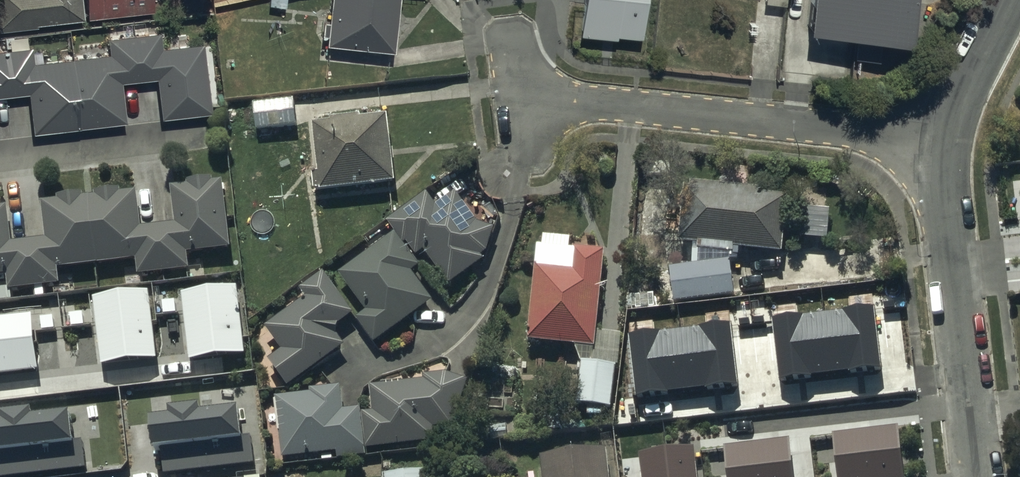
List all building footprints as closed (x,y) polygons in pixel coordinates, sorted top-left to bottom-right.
[(87,17),(85,0),(0,0),(0,26),(87,17)] [(94,23),(162,16),(160,0),(92,0),(94,23)] [(329,42),(396,49),(401,0),(333,0),(329,42)] [(583,36),(643,42),(648,0),(587,0),(583,36)] [(808,30),(911,41),(916,0),(811,0),(808,30)] [(32,89),(37,128),(126,119),(122,78),(160,75),(164,115),(214,110),(206,38),(165,43),(164,27),(109,33),(111,50),(37,58),(36,44),(0,48),(0,93),(32,89)] [(295,98),(254,103),(257,129),(298,124),(295,98)] [(317,193),(399,184),(392,117),(316,125),(322,174),(315,174),(317,193)] [(10,274),(11,291),(63,286),(61,269),(139,261),(141,277),(192,272),(190,254),(236,250),(228,178),(176,184),(180,225),(144,228),(140,192),(44,202),(48,239),(15,243),(11,206),(0,207),(0,275),(10,274)] [(686,241),(787,254),(794,195),(694,182),(686,241)] [(367,309),(357,316),(377,341),(435,300),(414,271),(421,266),(405,243),(407,241),(417,255),(426,248),(451,284),(484,261),(496,227),(477,220),(457,191),(437,204),(428,192),(388,220),(397,232),(341,271),(367,309)] [(598,331),(606,254),(543,247),(532,342),(579,347),(585,363),(580,404),(620,409),(629,334),(598,331)] [(728,258),(669,265),(673,299),(732,292),(728,258)] [(283,348),(269,358),(289,386),(347,344),(338,332),(343,328),(339,323),(355,311),(326,271),(303,287),(309,295),(267,325),(283,348)] [(234,283),(180,289),(188,357),(242,351),(234,283)] [(146,290),(92,296),(100,364),(154,358),(146,290)] [(874,302),(773,314),(780,378),(881,366),(874,302)] [(0,316),(0,373),(37,369),(30,312),(0,316)] [(731,320),(630,333),(637,396),(738,384),(731,320)] [(313,391),(276,395),(282,457),(337,451),(338,457),(366,454),(365,448),(435,441),(434,426),(454,424),(469,381),(445,373),(424,373),(425,379),(371,384),(373,410),(363,411),(362,407),(345,408),(343,384),(312,387),(313,391)] [(166,411),(146,414),(151,454),(160,453),(163,473),(253,462),(250,436),(238,438),(234,405),(198,410),(197,400),(165,404),(166,411)] [(85,465),(82,439),(70,441),(66,408),(30,413),(29,403),(0,407),(0,476),(85,465)] [(833,431),(839,476),(905,476),(899,423),(833,431)] [(724,444),(728,476),(795,476),(790,437),(724,444)] [(638,452),(641,476),(697,476),(693,445),(638,452)] [(547,476),(614,476),(611,450),(545,456),(547,476)] [(384,473),(384,476),(430,476),(429,468),(384,473)]
